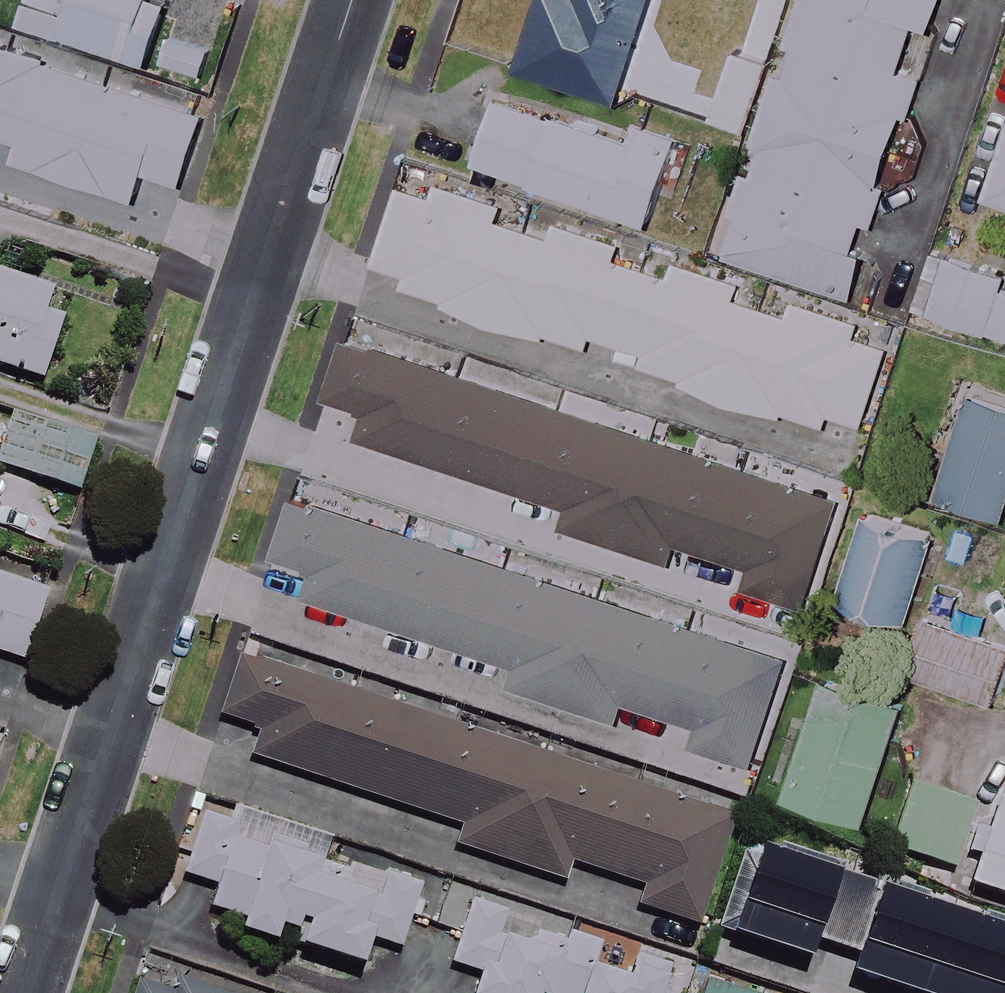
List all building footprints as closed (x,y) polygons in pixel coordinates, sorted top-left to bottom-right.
[(24,26),(153,63),(170,3),(159,0),(32,0),(24,26)] [(588,0),(586,0),(542,0),(520,72),(623,103),(654,0),(588,0)] [(851,245),(859,221),(872,226),(921,73),(901,67),(916,21),(936,28),(945,0),(803,0),(757,142),(721,254),(856,298),(871,252),(851,245)] [(0,46),(0,134),(22,141),(16,160),(136,200),(146,171),(183,183),(206,115),(0,46)] [(634,144),(499,98),(476,164),(652,225),(681,139),(641,125),(634,144)] [(987,197),(1004,203),(1004,145),(987,197)] [(432,200),(400,189),(376,264),(408,274),(403,290),(588,350),(592,336),(646,353),(641,368),(825,428),(829,413),(864,425),(889,348),(856,337),(860,323),(794,301),(790,315),(738,298),(742,284),(676,262),(671,277),(618,260),(623,243),(558,221),(553,237),(502,220),(506,206),(437,184),(432,200)] [(932,254),(915,313),(1004,339),(1004,275),(932,254)] [(0,272),(0,364),(37,378),(66,296),(0,272)] [(836,501),(349,341),(328,404),(370,418),(362,442),(571,511),(564,533),(666,567),(673,547),(752,573),(746,591),(801,609),(836,501)] [(972,398),(943,499),(1004,517),(1004,408),(972,398)] [(97,441),(15,417),(1,466),(83,490),(97,441)] [(785,659),(294,498),(274,556),(317,570),(308,597),(519,666),(512,686),(617,721),(623,702),(702,727),(695,747),(750,765),(785,659)] [(940,541),(865,516),(837,599),(913,624),(940,541)] [(0,572),(0,652),(26,661),(50,589),(0,572)] [(928,618),(909,671),(994,701),(1004,668),(1004,644),(928,618)] [(731,818),(241,652),(219,714),(262,729),(254,755),(464,827),(458,845),(563,880),(570,861),(645,886),(640,903),(696,922),(731,818)] [(903,705),(826,680),(788,797),(865,822),(903,705)] [(979,804),(914,784),(894,849),(960,869),(979,804)] [(1002,797),(972,886),(1004,896),(1004,798),(1002,797)] [(220,886),(213,906),(246,918),(241,932),(278,945),(284,928),(300,934),(297,943),(363,966),(373,937),(401,947),(424,882),(359,859),(353,876),(312,862),(315,854),(241,828),(244,818),(209,806),(185,874),(220,886)] [(839,876),(764,851),(736,934),(810,959),(839,876)] [(884,892),(857,978),(906,992),(1004,992),(1004,931),(884,892)] [(506,908),(474,898),(453,963),(483,972),(476,992),(674,992),(682,969),(625,950),(617,975),(594,967),(603,940),(571,930),(567,940),(537,930),(532,944),(498,933),(506,908)] [(713,981),(709,992),(749,992),(713,981)] [(141,982),(138,992),(172,992),(141,982)]
